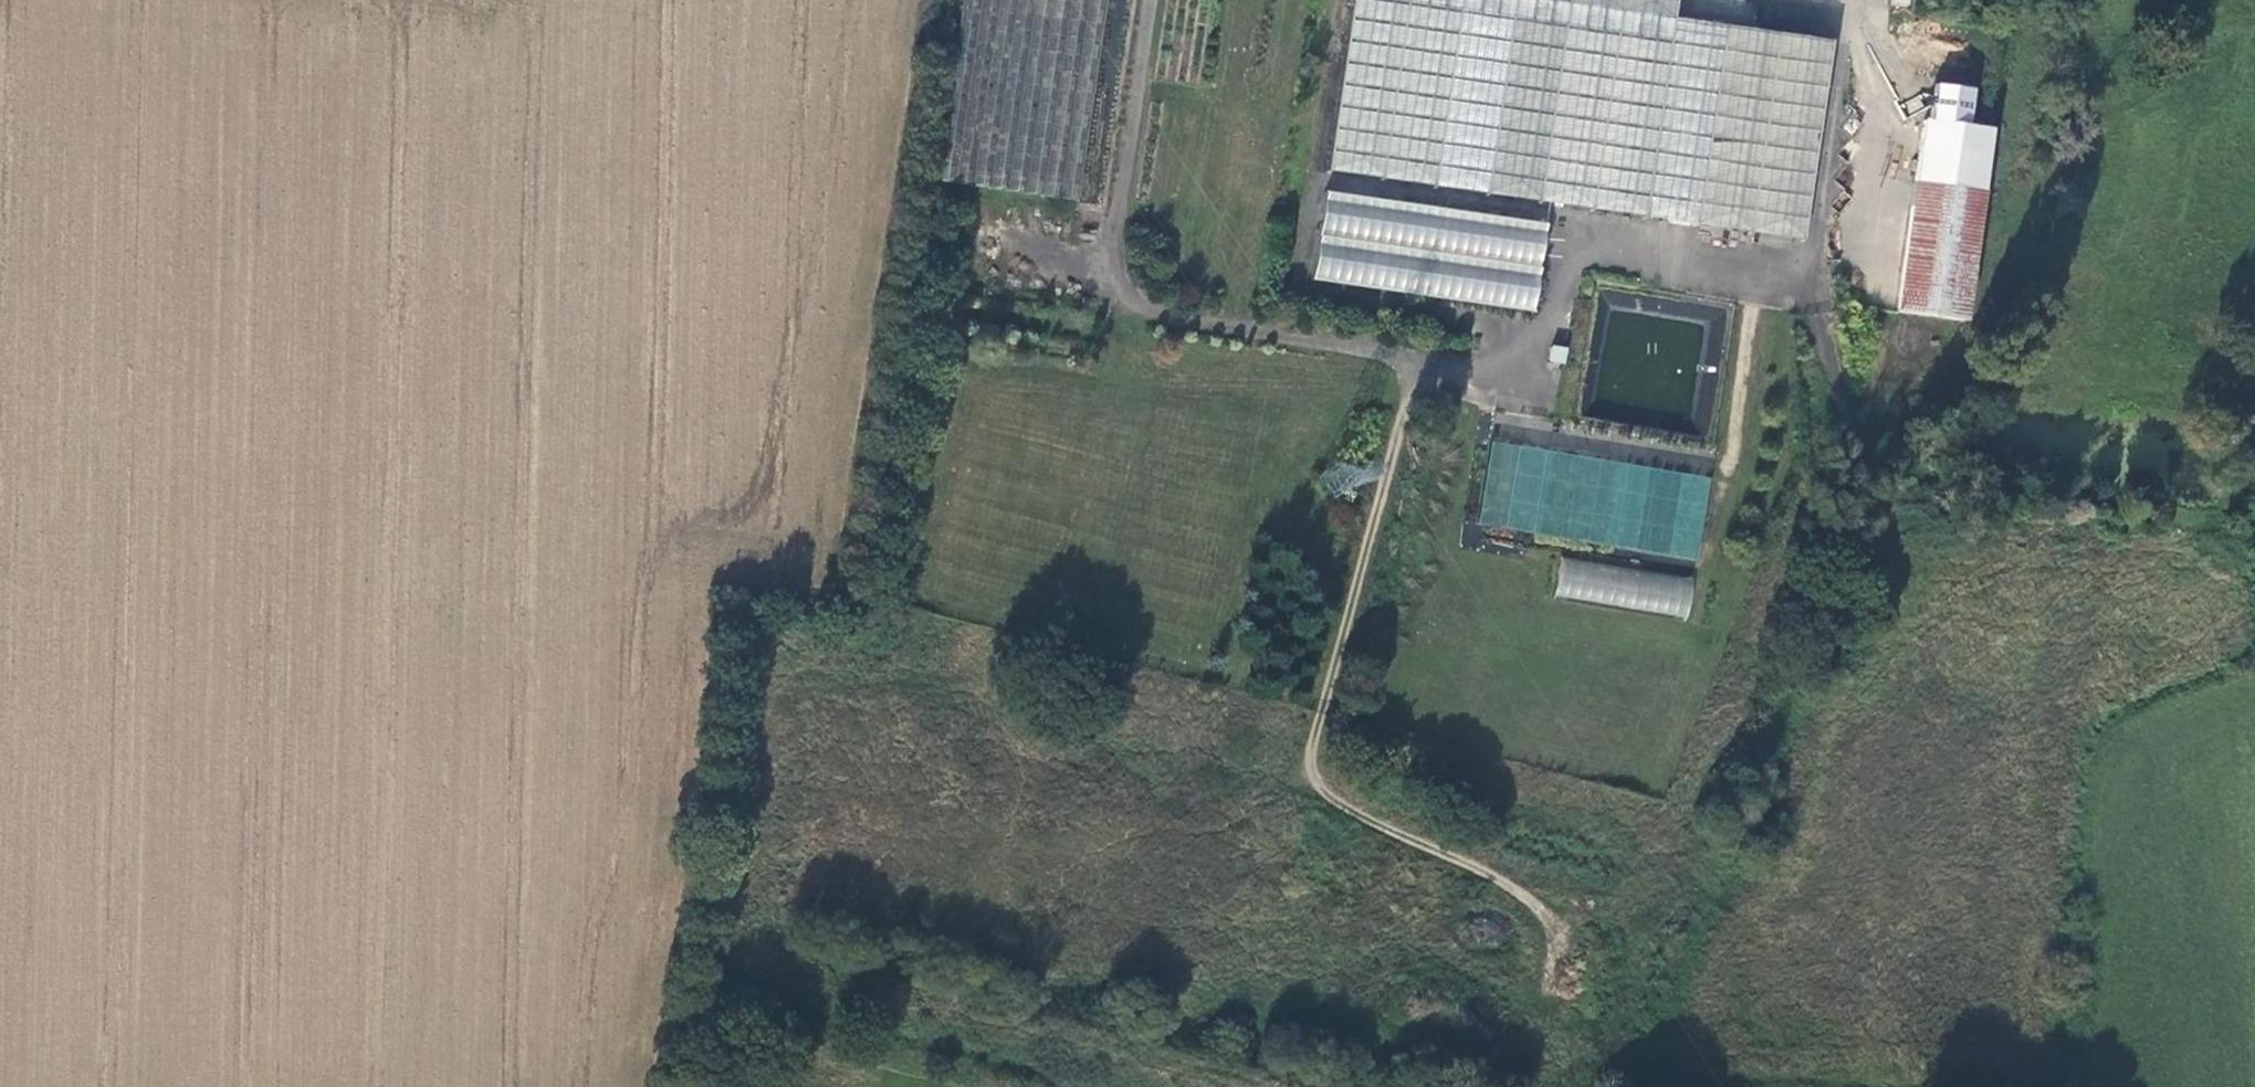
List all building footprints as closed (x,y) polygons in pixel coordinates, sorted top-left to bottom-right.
[(938,180),(1078,201),(1107,0),(964,0),(938,180)] [(1325,172),(1798,242),(1827,43),(1670,20),(1673,0),(1350,0),(1325,172)] [(1916,122),(1888,317),(1959,327),(1987,132),(1916,122)] [(1307,283),(1525,315),(1538,228),(1320,196),(1307,283)] [(1691,578),(1557,557),(1550,600),(1684,621),(1691,578)]
